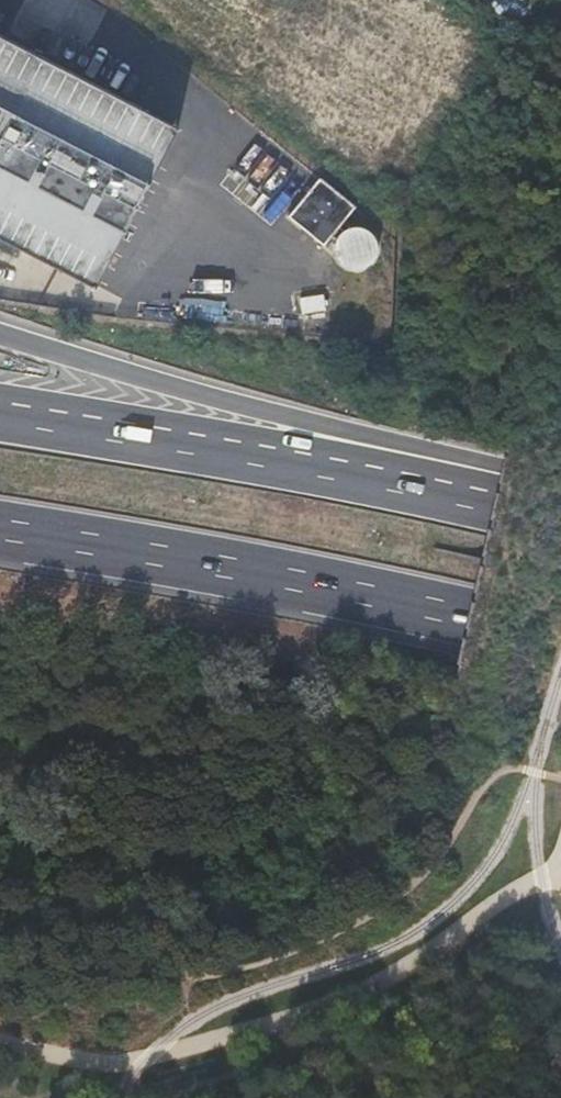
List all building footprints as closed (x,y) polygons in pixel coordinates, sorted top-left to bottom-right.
[(103,288),(182,131),(0,35),(0,234),(103,288)] [(316,177),(283,215),(353,276),(377,248),(342,219),(352,208),(316,177)]
